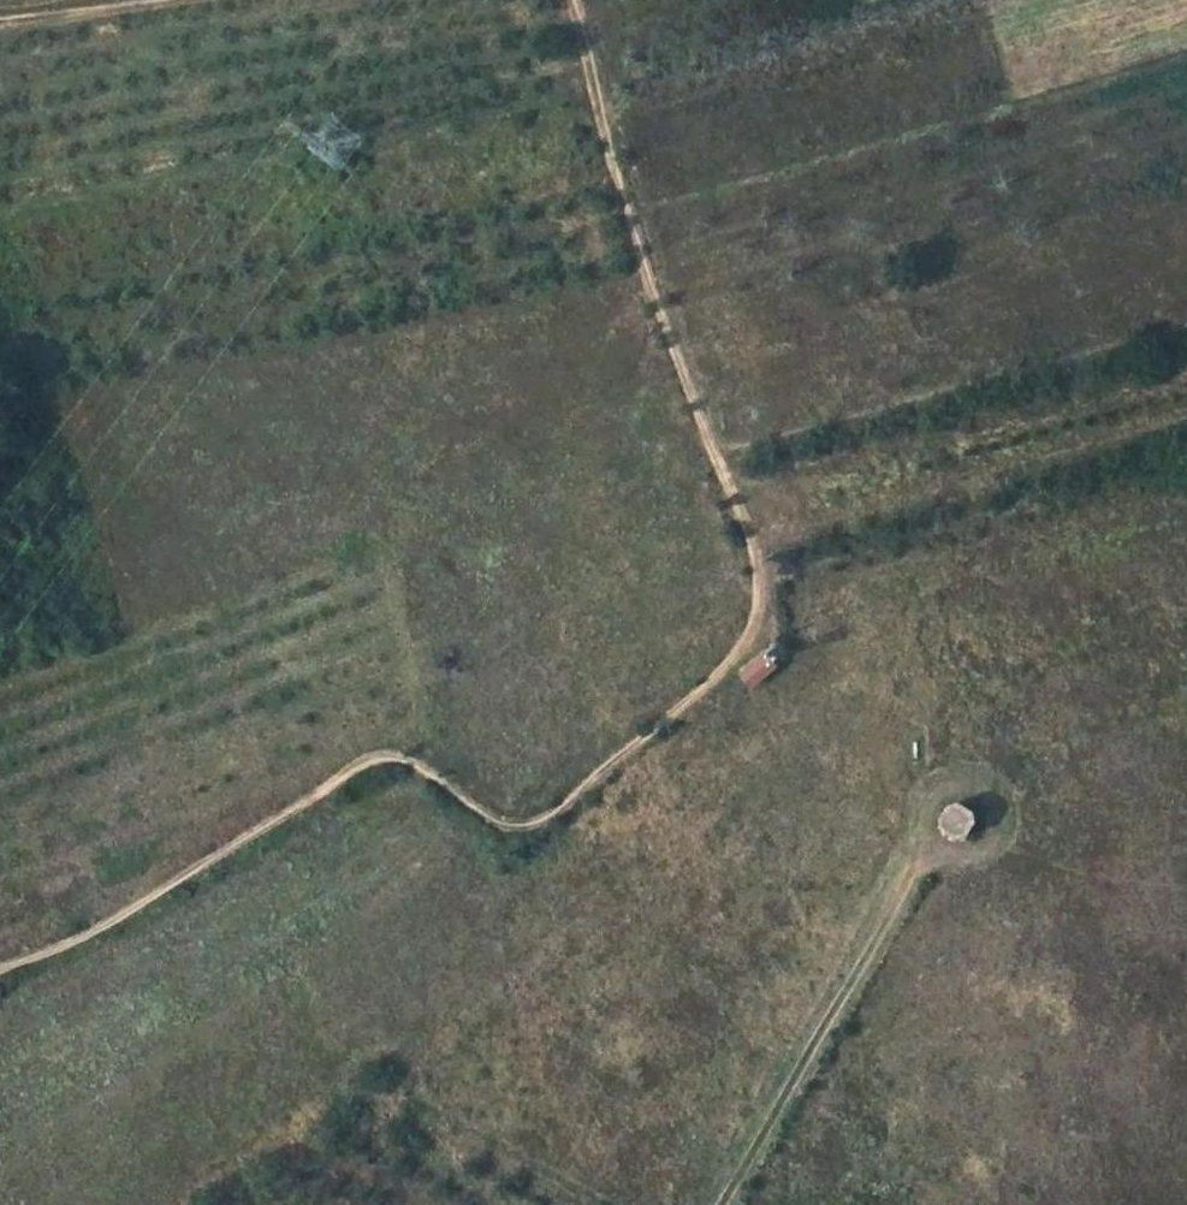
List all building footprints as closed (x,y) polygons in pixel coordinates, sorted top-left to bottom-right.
[(738,672),(752,688),(779,663),(765,648),(738,672)] [(963,800),(952,803),(944,817),(947,828),(959,836),(970,833),(979,819),(975,807),(963,800)]
